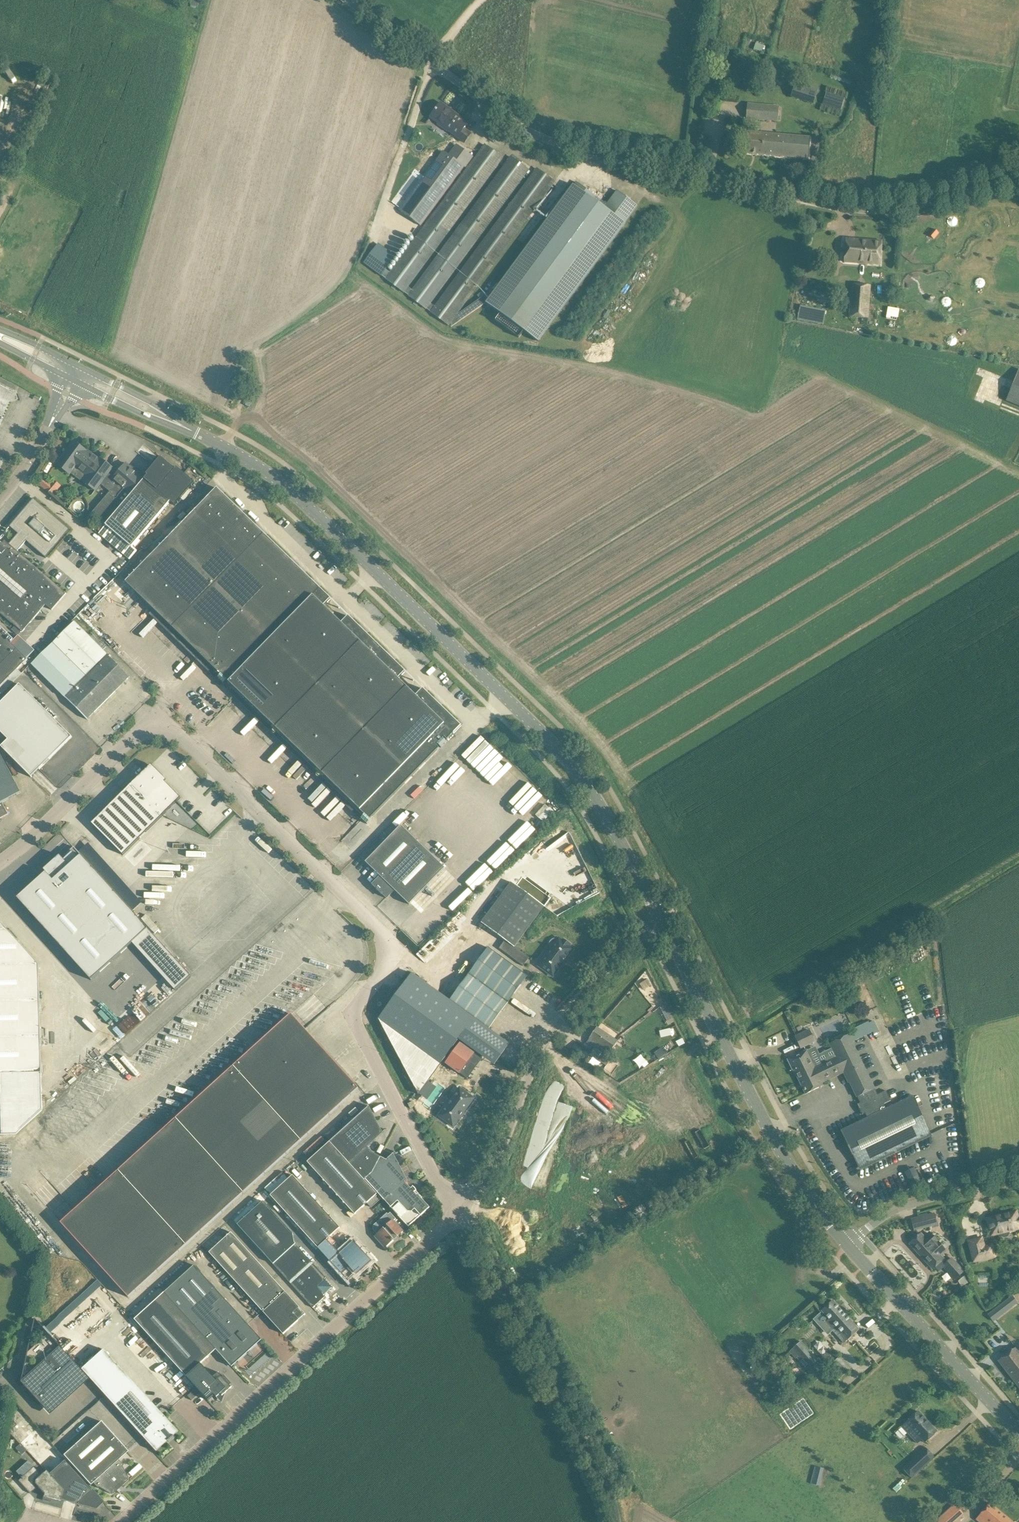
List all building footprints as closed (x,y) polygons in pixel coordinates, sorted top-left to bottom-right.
[(762,52),(764,45),(756,43),(754,49),(762,52)] [(820,88),(801,83),(797,95),(817,101),(820,88)] [(841,110),(845,98),(826,92),(823,104),(841,110)] [(778,121),(779,105),(748,102),(746,118),(778,121)] [(453,111),(452,113),(440,104),(430,117),(449,131),(461,140),(468,131),(464,129),(468,123),(453,111)] [(809,159),(810,149),(811,138),(745,132),(743,153),(809,159)] [(438,198),(471,154),(453,140),(420,185),(425,189),(413,204),(423,213),(435,196),(438,198)] [(408,287),(497,166),(503,158),(485,145),(391,273),(386,270),(394,259),(377,246),(365,263),(404,292),(405,292),(409,295),(409,296),(426,309),(427,308),(433,313),(432,314),(450,327),(486,303),(538,341),(638,206),(617,191),(604,208),(595,201),(597,197),(577,182),(491,298),(487,294),(456,315),(555,181),(537,169),(435,307),(430,304),(529,170),(511,157),(505,165),(413,291),(408,287)] [(880,265),(882,251),(882,241),(846,238),(844,262),(880,265)] [(868,318),(870,294),(851,293),(849,317),(868,318)] [(243,379),(246,370),(238,367),(235,376),(243,379)] [(1018,369),(1006,400),(1018,406),(1018,369)] [(0,386),(0,418),(1,418),(14,393),(0,386)] [(74,442),(58,464),(61,467),(66,470),(71,474),(76,468),(86,475),(82,482),(96,492),(102,485),(100,483),(109,473),(108,473),(113,467),(101,459),(100,460),(92,454),(91,455),(86,452),(86,451),(74,442)] [(110,492),(92,513),(99,519),(106,525),(99,533),(129,559),(137,550),(133,546),(171,501),(176,505),(195,482),(177,467),(175,469),(161,457),(146,474),(144,472),(141,472),(139,475),(137,473),(138,471),(131,465),(130,467),(126,463),(114,478),(109,473),(100,483),(102,485),(106,488),(110,483),(115,486),(110,492)] [(48,461),(42,470),(48,473),(53,464),(48,461)] [(43,477),(38,484),(46,491),(46,490),(53,496),(62,486),(54,480),(51,484),(43,477)] [(331,599),(321,589),(301,569),(298,572),(290,564),(293,562),(254,524),(252,527),(244,519),(246,516),(217,488),(126,582),(221,675),(218,678),(224,683),(227,681),(370,820),(439,748),(437,746),(445,738),(447,740),(461,726),(423,689),(416,696),(398,679),(405,671),(381,647),(379,650),(371,642),(373,640),(349,616),(341,623),(324,606),(331,599)] [(0,546),(0,612),(14,625),(22,631),(23,632),(41,610),(35,605),(40,600),(46,605),(52,610),(67,593),(18,551),(26,541),(46,558),(70,530),(34,499),(10,527),(18,534),(9,544),(5,540),(2,543),(0,546)] [(130,677),(123,670),(74,622),(32,664),(80,712),(87,719),(130,677)] [(2,694),(22,674),(17,669),(27,659),(35,651),(19,635),(14,640),(0,626),(0,693),(2,694)] [(72,737),(20,684),(0,704),(0,732),(7,738),(8,740),(1,747),(32,777),(40,770),(64,745),(63,744),(64,742),(66,744),(72,737)] [(463,754),(489,782),(509,763),(483,735),(463,754)] [(16,784),(0,753),(0,818),(9,814),(2,802),(21,792),(16,784)] [(131,847),(180,798),(161,778),(162,776),(151,765),(92,823),(123,855),(131,847)] [(541,824),(555,809),(533,789),(519,804),(521,806),(526,800),(532,806),(527,812),(541,824)] [(445,868),(438,861),(401,825),(366,862),(381,876),(373,884),(377,889),(376,889),(382,895),(383,894),(387,898),(395,890),(410,904),(445,868)] [(148,929),(74,847),(56,863),(57,865),(54,868),(52,866),(17,898),(91,980),(148,929)] [(137,907),(142,902),(100,853),(94,858),(104,869),(101,871),(130,905),(133,903),(137,907)] [(512,882),(482,923),(515,947),(545,906),(512,882)] [(16,1134),(43,1110),(42,1073),(39,964),(0,921),(0,1134),(16,1134)] [(553,976),(573,949),(569,946),(570,944),(564,940),(563,942),(559,939),(539,965),(553,976)] [(528,976),(488,947),(450,999),(481,1022),(490,1028),(528,976)] [(379,1019),(419,1094),(460,1038),(497,1066),(513,1045),(490,1028),(481,1022),(450,999),(449,1000),(412,973),(379,1019)] [(167,1032),(186,1037),(192,1015),(204,1018),(206,1011),(188,1006),(185,1017),(179,1015),(177,1022),(170,1020),(167,1032)] [(359,1088),(305,1029),(291,1014),(61,1223),(129,1297),(359,1088)] [(617,1040),(606,1033),(597,1027),(587,1042),(602,1052),(597,1060),(606,1066),(611,1059),(607,1056),(617,1040)] [(801,1047),(816,1041),(816,1039),(820,1037),(816,1028),(811,1030),(810,1029),(796,1035),(801,1047)] [(932,1134),(927,1125),(914,1097),(887,1110),(884,1104),(891,1100),(886,1090),(878,1094),(852,1042),(860,1038),(856,1031),(830,1044),(836,1056),(816,1066),(808,1050),(788,1059),(793,1071),(794,1070),(806,1094),(823,1085),(822,1083),(844,1073),(849,1083),(850,1082),(857,1097),(858,1097),(861,1103),(858,1104),(863,1114),(866,1113),(869,1119),(844,1131),(862,1168),(932,1134)] [(576,1041),(571,1050),(587,1060),(592,1052),(576,1041)] [(460,1072),(469,1060),(476,1065),(481,1058),(460,1043),(446,1062),(460,1072)] [(474,1098),(460,1088),(440,1116),(453,1126),(474,1098)] [(373,1173),(381,1157),(373,1152),(368,1147),(383,1133),(369,1106),(330,1142),(365,1180),(365,1179),(373,1173)] [(377,1194),(365,1180),(330,1142),(308,1162),(355,1214),(377,1194)] [(414,1187),(413,1186),(411,1188),(405,1182),(407,1180),(394,1153),(386,1160),(381,1157),(373,1173),(365,1179),(409,1227),(430,1207),(420,1196),(416,1196),(413,1193),(417,1190),(416,1189),(415,1188),(414,1187)] [(340,1227),(334,1220),(293,1175),(271,1195),(318,1248),(340,1227)] [(320,1270),(295,1243),(293,1233),(264,1201),(238,1225),(273,1263),(313,1308),(325,1297),(324,1295),(332,1287),(325,1279),(326,1277),(320,1270)] [(1018,1218),(1016,1211),(988,1219),(992,1235),(998,1234),(1000,1233),(1001,1235),(1004,1237),(1008,1236),(1009,1233),(1009,1231),(1018,1228),(1018,1217),(1018,1218)] [(377,1234),(375,1236),(386,1248),(403,1231),(394,1221),(396,1218),(390,1212),(389,1213),(388,1212),(374,1225),(374,1229),(377,1234)] [(937,1224),(936,1221),(935,1213),(912,1219),(915,1230),(937,1224)] [(924,1238),(921,1233),(910,1243),(933,1269),(934,1267),(938,1271),(944,1267),(948,1263),(947,1262),(947,1263),(940,1256),(946,1250),(931,1234),(930,1232),(924,1238)] [(279,1285),(252,1254),(232,1233),(210,1252),(229,1275),(257,1305),(284,1334),(306,1314),(279,1285)] [(984,1246),(983,1241),(982,1238),(968,1241),(973,1261),(974,1262),(979,1260),(995,1256),(992,1244),(984,1246)] [(964,1271),(955,1262),(952,1258),(947,1262),(948,1263),(944,1267),(955,1279),(964,1271)] [(262,1340),(255,1332),(195,1265),(165,1293),(216,1349),(232,1367),(262,1340)] [(989,1286),(990,1274),(979,1274),(978,1285),(989,1286)] [(961,1286),(968,1283),(964,1276),(959,1281),(959,1283),(961,1286)] [(51,1331),(104,1286),(99,1280),(46,1325),(51,1331)] [(218,1372),(211,1378),(199,1365),(216,1349),(165,1293),(135,1320),(208,1400),(215,1394),(217,1397),(220,1393),(222,1396),(232,1387),(218,1372)] [(1012,1295),(987,1314),(993,1321),(1018,1302),(1012,1295)] [(845,1343),(852,1336),(859,1330),(833,1300),(822,1310),(823,1311),(817,1317),(816,1319),(820,1323),(822,1323),(826,1319),(827,1320),(826,1321),(845,1343)] [(26,1353),(19,1382),(40,1405),(49,1414),(56,1408),(88,1379),(47,1334),(26,1353)] [(814,1371),(822,1364),(801,1341),(789,1351),(796,1359),(799,1356),(810,1369),(808,1371),(810,1373),(807,1376),(813,1382),(813,1383),(819,1378),(819,1377),(818,1376),(814,1371)] [(1018,1381),(1018,1350),(1016,1346),(1006,1354),(998,1360),(1016,1383),(1018,1381)] [(177,1431),(170,1424),(103,1349),(81,1369),(155,1452),(177,1431)] [(771,1365),(760,1375),(769,1384),(779,1375),(771,1365)] [(925,1443),(937,1432),(918,1411),(906,1422),(902,1426),(918,1443),(922,1439),(925,1443)] [(128,1451),(121,1444),(101,1422),(63,1455),(83,1478),(90,1485),(93,1483),(98,1488),(99,1487),(110,1494),(111,1493),(113,1494),(128,1480),(127,1479),(128,1478),(122,1466),(124,1465),(119,1460),(128,1451)] [(22,1454),(38,1439),(32,1432),(16,1447),(22,1454)] [(912,1478),(927,1464),(918,1454),(903,1468),(912,1478)] [(92,1489),(90,1490),(64,1461),(44,1478),(33,1467),(20,1477),(21,1478),(18,1480),(30,1493),(38,1486),(44,1493),(43,1496),(60,1501),(61,1500),(96,1510),(104,1502),(92,1489)] [(822,1485),(824,1467),(814,1466),(812,1484),(822,1485)] [(976,1519),(980,1521),(1013,1521),(990,1503),(976,1519)] [(935,1521),(952,1521),(945,1514),(935,1521)]
